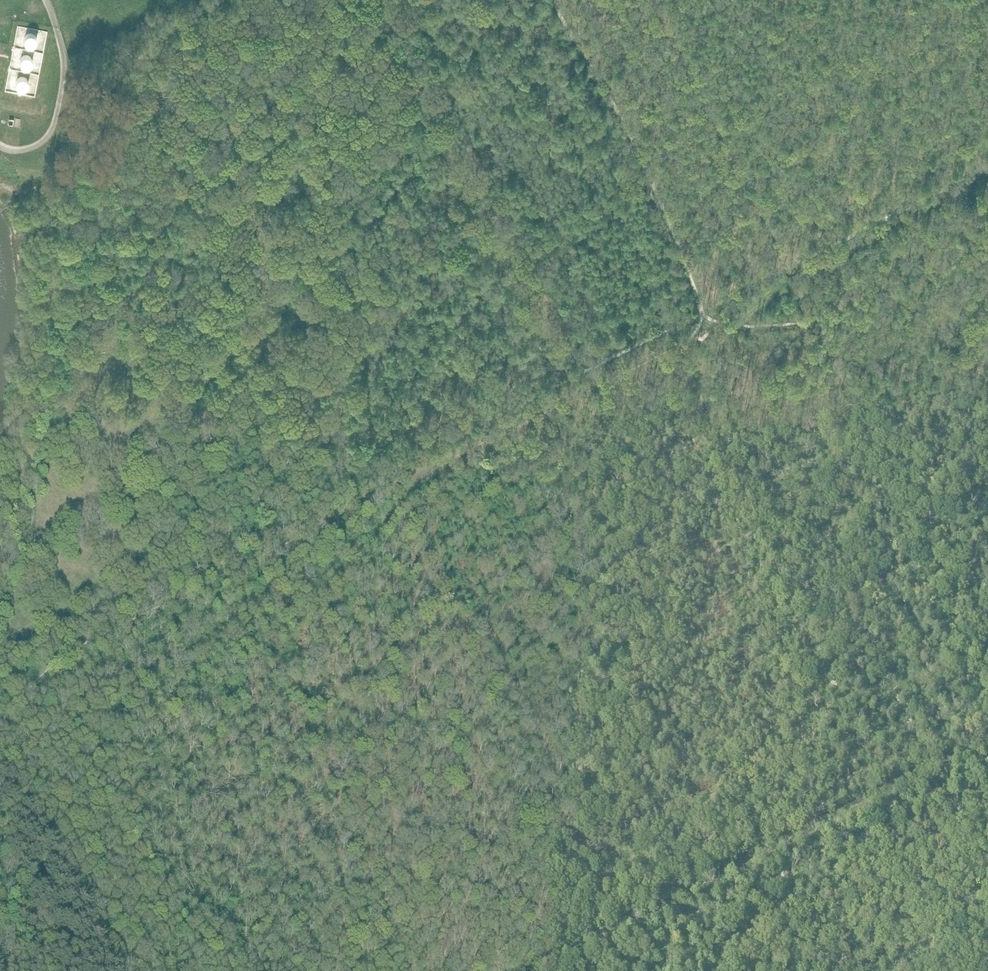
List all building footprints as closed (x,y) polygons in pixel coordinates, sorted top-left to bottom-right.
[(28,44),(30,33),(20,30),(18,42),(28,44)] [(23,52),(13,54),(17,66),(26,64),(23,52)] [(18,73),(8,78),(14,88),(23,82),(18,73)]
